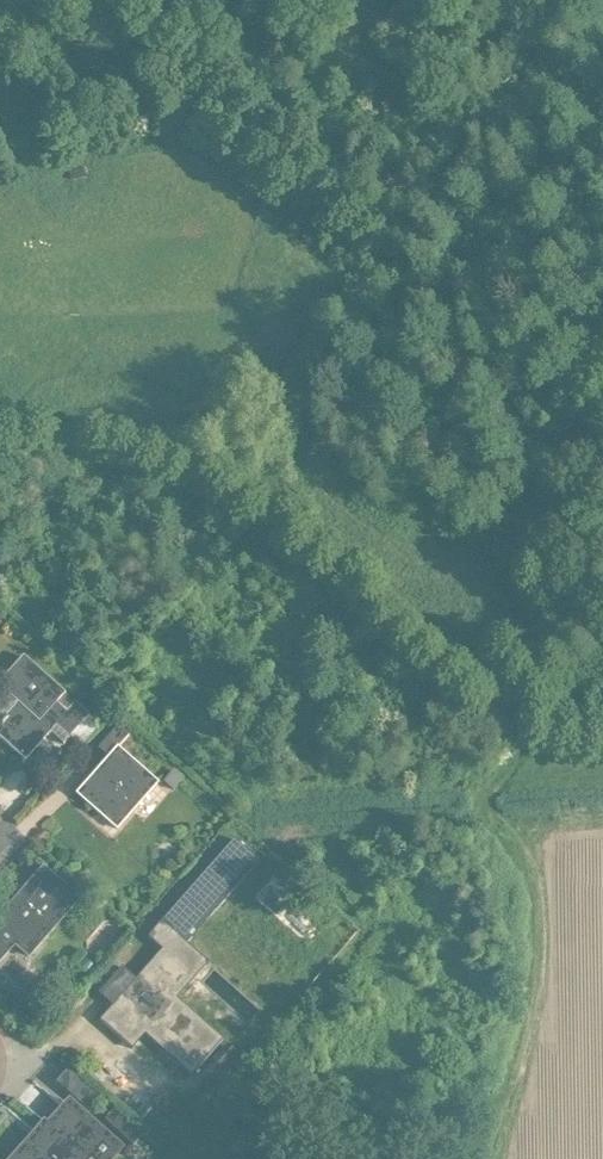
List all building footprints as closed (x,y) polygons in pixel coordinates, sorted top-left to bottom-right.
[(57,703),(66,693),(24,655),(0,682),(0,685),(18,702),(0,723),(0,736),(25,759),(56,724),(70,737),(90,714),(76,702),(67,712),(57,703)] [(90,714),(70,737),(82,747),(102,725),(90,714)] [(99,747),(110,756),(130,733),(119,724),(99,747)] [(119,747),(78,793),(118,827),(158,782),(119,747)] [(176,769),(165,781),(175,790),(185,778),(176,769)] [(58,900),(34,879),(0,918),(0,960),(16,942),(30,955),(79,899),(68,889),(58,900)] [(164,948),(136,980),(101,1019),(123,1038),(135,1024),(192,1074),(224,1038),(176,997),(168,1006),(158,998),(179,974),(199,966),(203,969),(209,962),(162,921),(150,935),(164,948)] [(52,1126),(23,1158),(90,1158),(107,1140),(117,1150),(119,1148),(70,1106),(52,1126)]
